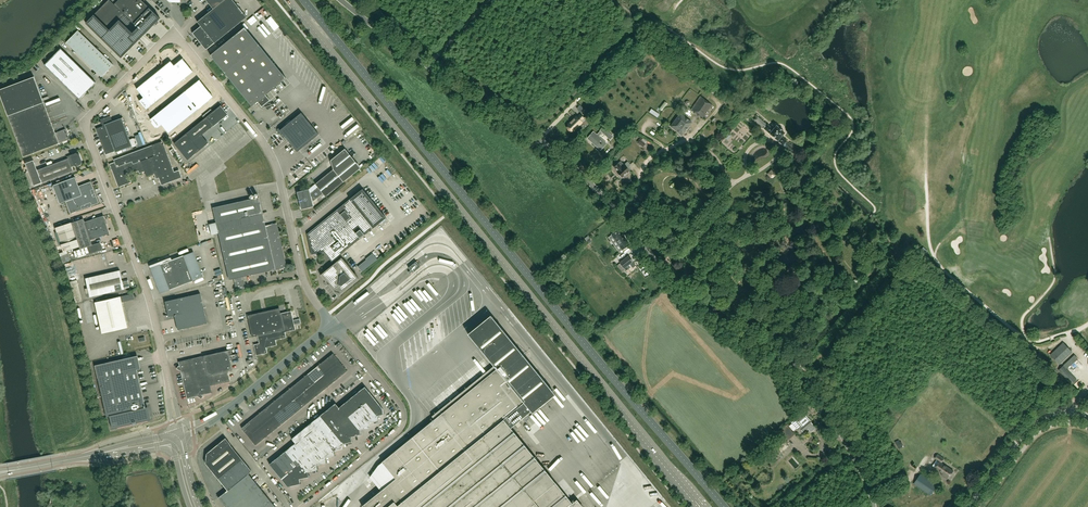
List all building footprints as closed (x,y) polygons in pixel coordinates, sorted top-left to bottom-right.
[(157,22),(160,18),(141,0),(118,0),(114,4),(110,0),(108,0),(86,23),(121,58),(139,39),(144,34),(155,24),(156,25),(158,23),(157,22)] [(213,9),(197,22),(201,26),(196,30),(196,35),(207,49),(214,43),(247,17),(233,0),(206,0),(213,9)] [(286,78),(244,27),(210,55),(225,73),(231,80),(252,106),(255,103),(257,102),(262,107),(264,105),(265,107),(270,105),(268,102),(270,100),(265,95),(286,78)] [(113,65),(78,30),(66,42),(100,76),(101,77),(105,74),(113,65)] [(96,83),(61,48),(44,65),(79,99),(89,89),(91,87),(96,83)] [(171,61),(137,89),(144,97),(139,101),(146,109),(193,72),(183,59),(174,65),(171,61)] [(34,77),(0,89),(0,95),(8,116),(23,157),(69,139),(65,129),(55,133),(34,77)] [(151,119),(157,128),(162,124),(169,133),(213,97),(199,79),(151,119)] [(703,118),(712,106),(700,97),(691,110),(703,118)] [(208,143),(202,135),(227,114),(220,107),(216,110),(211,113),(212,114),(207,117),(174,143),(188,160),(208,143)] [(319,134),(301,113),(286,125),(285,123),(277,129),(277,131),(281,135),(282,135),(283,135),(297,151),(319,134)] [(682,135),(692,123),(681,113),(671,126),(682,135)] [(569,126),(567,127),(567,129),(569,131),(571,131),(573,130),(573,131),(576,128),(579,131),(586,124),(582,121),(584,119),(580,114),(577,117),(576,116),(568,125),(569,126)] [(130,139),(122,121),(122,118),(115,121),(113,121),(111,118),(110,116),(100,119),(101,121),(103,126),(96,129),(100,139),(101,138),(103,143),(102,143),(106,154),(115,151),(115,152),(132,146),(130,139)] [(785,133),(782,130),(783,129),(783,128),(781,127),(780,128),(777,126),(773,130),(768,125),(767,125),(757,117),(754,120),(766,130),(765,131),(767,133),(768,132),(779,142),(778,143),(781,145),(782,144),(793,153),(797,148),(792,143),(790,145),(786,142),(787,141),(782,137),(785,133)] [(600,150),(606,144),(599,137),(602,133),(610,140),(613,137),(603,127),(600,131),(597,135),(593,132),(587,139),(600,150)] [(172,167),(164,144),(162,144),(161,141),(145,148),(129,154),(114,159),(115,162),(110,164),(118,187),(131,182),(128,174),(139,171),(139,173),(145,171),(146,177),(154,174),(156,179),(159,178),(161,185),(182,177),(179,170),(174,172),(172,167)] [(325,197),(343,182),(361,168),(345,149),(330,160),(333,169),(315,184),(317,187),(310,192),(309,189),(297,192),(299,198),(300,202),(301,209),(313,206),(312,202),(313,201),(323,194),(325,197)] [(42,183),(73,171),(71,167),(75,166),(75,167),(81,164),(82,163),(81,162),(82,162),(79,154),(78,153),(77,153),(76,153),(75,153),(67,156),(68,159),(37,170),(33,160),(25,163),(34,186),(42,183)] [(629,171),(630,169),(628,167),(630,165),(628,162),(625,165),(621,161),(614,168),(618,172),(617,172),(620,175),(619,175),(621,178),(622,177),(622,178),(629,171)] [(99,202),(91,182),(90,182),(79,186),(75,178),(75,177),(74,177),(72,178),(70,179),(54,185),(53,185),(53,186),(59,203),(60,203),(66,201),(70,213),(71,213),(98,203),(99,203),(99,202)] [(43,195),(44,198),(51,196),(48,186),(37,189),(38,190),(32,192),(34,198),(43,195)] [(337,257),(386,217),(362,189),(307,234),(311,254),(324,252),(326,254),(325,255),(327,257),(328,257),(332,261),(335,259),(337,261),(320,275),(325,281),(326,280),(327,280),(325,281),(328,284),(329,283),(329,284),(328,285),(338,296),(359,279),(341,258),(339,260),(337,257)] [(287,267),(276,223),(265,225),(264,221),(262,213),(259,197),(212,208),(216,222),(209,224),(212,235),(218,233),(229,280),(272,270),(273,271),(276,270),(275,270),(287,267)] [(46,201),(36,204),(38,210),(48,207),(46,201)] [(426,209),(422,212),(427,219),(431,215),(426,209)] [(72,223),(56,228),(64,252),(79,247),(80,249),(74,251),(76,257),(89,253),(89,254),(102,250),(100,242),(92,245),(90,240),(110,234),(104,216),(84,222),(83,219),(72,223)] [(629,244),(619,230),(612,235),(622,249),(629,244)] [(70,261),(67,252),(60,254),(63,263),(70,261)] [(202,277),(193,252),(185,255),(159,264),(159,265),(153,267),(155,274),(161,292),(168,289),(169,290),(185,284),(194,280),(202,277)] [(633,252),(628,256),(620,262),(620,263),(625,270),(626,270),(630,267),(628,265),(630,264),(633,262),(637,258),(633,252)] [(366,259),(358,266),(362,272),(370,265),(366,259)] [(413,273),(420,266),(416,261),(408,268),(413,273)] [(625,270),(620,263),(617,265),(622,272),(625,270)] [(130,288),(128,279),(122,280),(120,270),(86,278),(88,288),(89,293),(90,297),(130,288)] [(666,286),(654,272),(650,274),(653,277),(652,278),(662,290),(666,286)] [(73,294),(80,293),(77,281),(70,283),(73,294)] [(204,308),(200,293),(185,297),(165,301),(169,316),(171,316),(174,315),(178,330),(185,328),(207,323),(204,308)] [(127,327),(121,302),(134,299),(133,294),(120,296),(95,302),(103,333),(127,327)] [(296,296),(245,308),(252,340),(265,337),(265,334),(271,333),(270,330),(277,329),(276,326),(289,323),(288,321),(301,318),(296,296)] [(576,500),(572,503),(510,427),(530,411),(531,411),(554,393),(492,317),(469,335),(494,366),(432,416),(434,419),(412,437),(382,462),(380,463),(394,480),(408,497),(395,506),(582,506),(576,500)] [(1060,364),(1072,352),(1063,343),(1051,354),(1060,364)] [(178,366),(177,368),(181,371),(183,381),(181,381),(181,382),(182,386),(184,386),(187,398),(197,396),(201,399),(203,396),(202,395),(212,393),(210,385),(230,381),(227,371),(232,370),(230,360),(239,358),(238,353),(232,355),(229,355),(228,350),(199,357),(200,358),(196,359),(196,357),(178,361),(178,362),(179,362),(180,366),(178,366)] [(255,445),(347,371),(333,354),(241,428),(255,445)] [(140,384),(137,369),(140,369),(137,356),(95,365),(101,393),(107,416),(109,416),(112,428),(137,423),(151,420),(148,407),(145,407),(140,384)] [(1067,368),(1073,362),(1070,359),(1064,365),(1067,368)] [(1058,370),(1072,384),(1077,380),(1063,365),(1058,370)] [(361,435),(360,430),(369,428),(368,423),(378,421),(377,416),(384,414),(383,409),(365,387),(339,408),(335,403),(292,438),(295,443),(269,464),(287,486),(300,484),(299,479),(309,477),(308,472),(317,470),(316,465),(326,463),(325,458),(335,456),(334,451),(343,449),(342,444),(352,442),(351,437),(361,435)] [(795,418),(790,422),(798,430),(800,428),(803,433),(808,429),(811,432),(816,428),(813,425),(809,420),(802,412),(795,418)] [(786,425),(778,433),(785,441),(794,434),(792,431),(786,425)] [(252,471),(230,445),(231,444),(225,438),(206,453),(205,463),(228,490),(248,474),(252,471)] [(781,453),(775,446),(768,452),(776,462),(781,457),(779,454),(781,453)] [(953,471),(941,463),(944,459),(938,454),(935,458),(939,461),(935,468),(944,474),(943,475),(948,479),(953,471)] [(937,485),(929,479),(930,477),(922,472),(921,474),(920,474),(914,484),(930,495),(937,485)] [(248,474),(228,490),(218,498),(226,506),(276,506),(248,474)] [(408,497),(394,480),(362,506),(363,506),(395,506),(408,497)]
